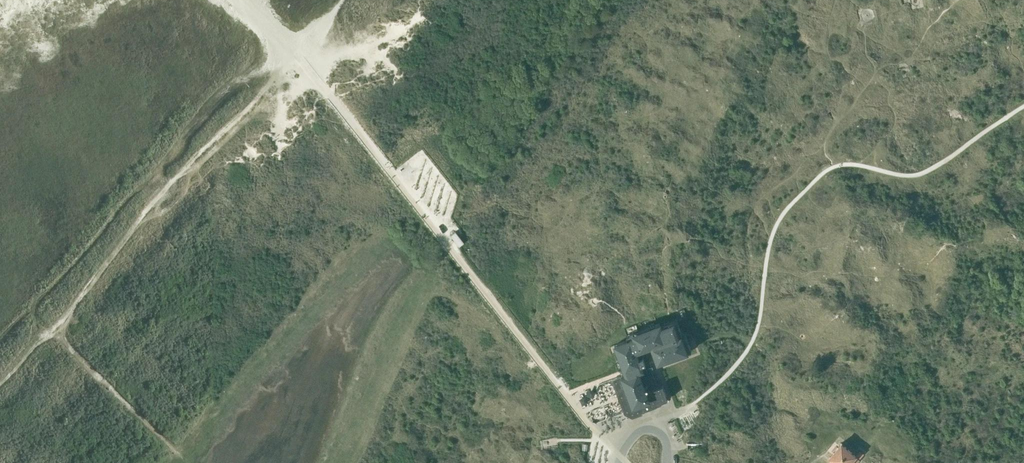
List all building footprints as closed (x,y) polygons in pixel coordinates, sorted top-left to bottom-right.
[(903,4),(910,3),(912,10),(924,6),(922,0),(902,0),(903,4)] [(456,231),(450,235),(459,246),(464,242),(460,236),(456,231)] [(657,384),(650,366),(652,365),(649,358),(641,361),(637,351),(655,344),(656,347),(653,348),(658,362),(691,350),(686,336),(684,337),(677,320),(661,326),(660,322),(627,335),(628,339),(615,344),(626,374),(612,379),(625,413),(632,417),(643,413),(642,412),(657,406),(656,403),(668,398),(663,385),(656,387),(655,384),(657,384)] [(856,454),(842,442),(829,456),(837,462),(855,462),(859,458),(855,455),(856,454)] [(856,454),(855,455),(859,458),(864,453),(860,449),(856,454)]
